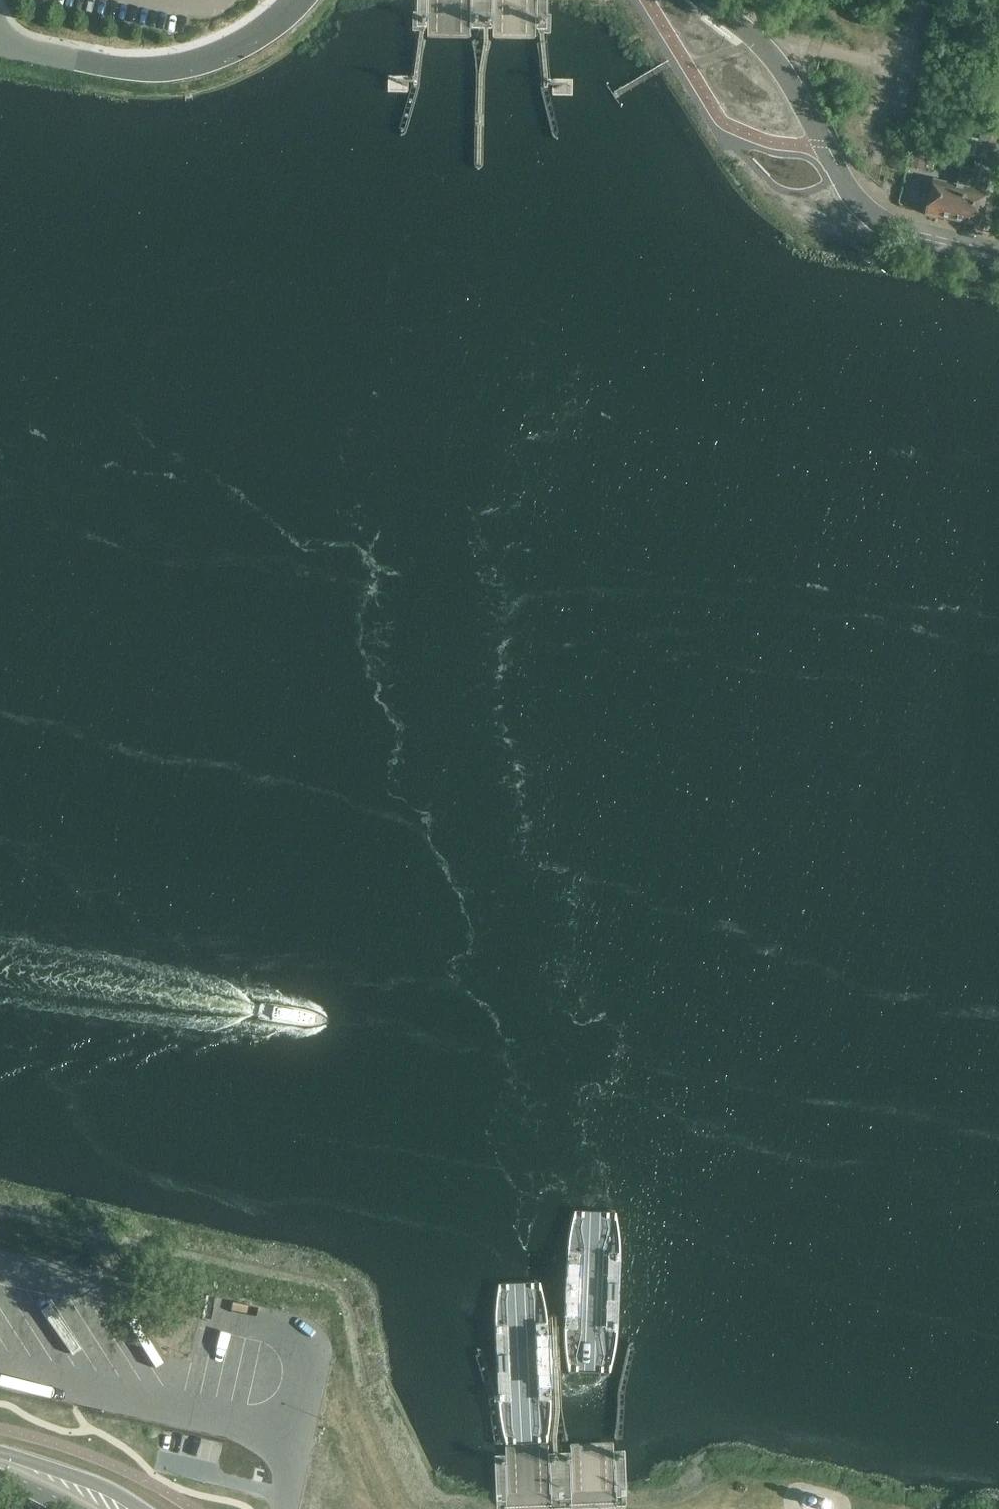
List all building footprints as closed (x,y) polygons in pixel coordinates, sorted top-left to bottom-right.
[(964,155),(975,158),(979,142),(968,139),(964,155)] [(979,142),(975,158),(986,161),(990,144),(979,142)] [(925,216),(952,222),(956,200),(963,202),(970,171),(959,169),(955,188),(933,183),(925,216)] [(956,200),(952,222),(977,227),(989,176),(970,171),(963,202),(956,200)] [(233,1354),(235,1341),(195,1335),(193,1348),(233,1354)]
